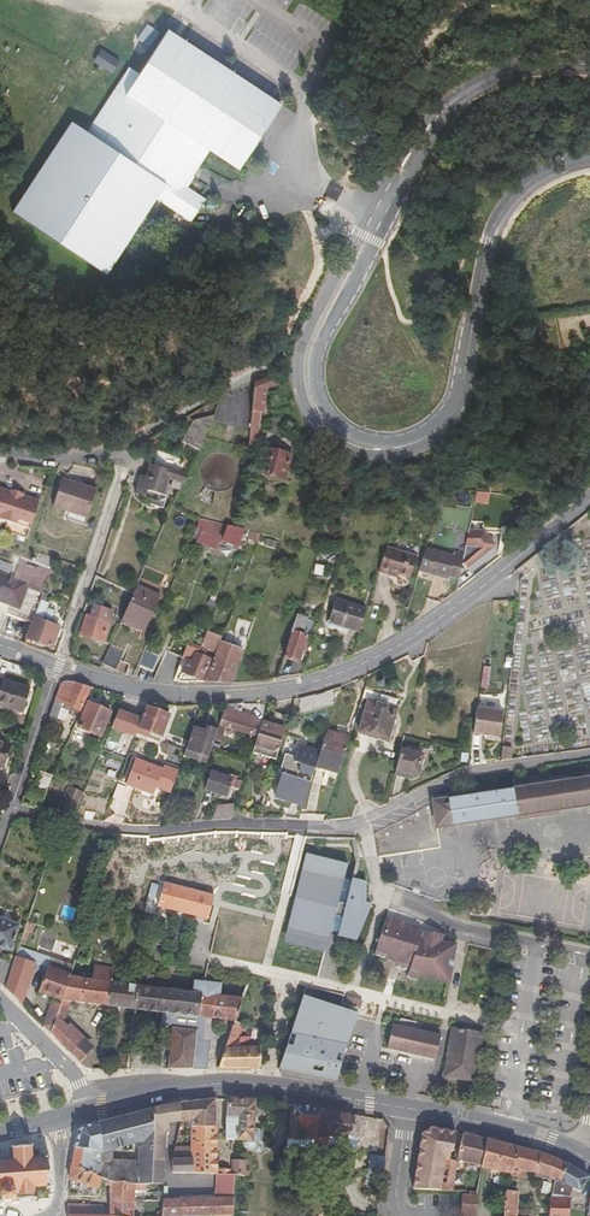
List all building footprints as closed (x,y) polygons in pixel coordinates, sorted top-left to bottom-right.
[(501,14),(482,23),(486,31),(505,22),(501,14)] [(139,73),(129,67),(87,131),(71,121),(11,211),(106,274),(156,199),(191,222),(206,198),(188,187),(194,177),(193,176),(209,151),(238,169),(282,104),(168,29),(139,73)] [(102,49),(94,61),(113,72),(120,60),(102,49)] [(559,376),(559,366),(524,368),(525,378),(559,376)] [(278,385),(275,376),(254,383),(248,449),(256,451),(260,413),(263,413),(266,391),(278,385)] [(541,391),(540,404),(561,404),(562,392),(541,391)] [(182,442),(198,450),(202,441),(204,437),(214,416),(192,422),(182,442)] [(531,427),(520,426),(519,435),(529,436),(531,427)] [(291,455),(270,450),(265,473),(284,478),(285,478),(291,455)] [(141,476),(136,495),(145,498),(143,503),(161,509),(164,498),(163,497),(169,479),(180,483),(184,471),(178,470),(181,459),(156,452),(151,467),(150,466),(146,478),(141,476)] [(217,493),(224,492),(229,490),(235,485),(238,479),(238,474),(238,469),(237,464),(234,460),(231,457),(229,455),(224,453),(219,452),(214,453),(209,454),(203,459),(200,464),(199,468),(198,473),(199,478),(201,482),(203,486),(208,490),(212,492),(217,493)] [(61,480),(60,483),(79,489),(80,486),(61,480)] [(79,489),(60,483),(53,506),(69,512),(67,519),(70,520),(82,487),(80,486),(79,489)] [(40,499),(25,494),(25,491),(12,487),(11,489),(0,486),(0,526),(28,536),(31,527),(40,499)] [(96,492),(82,487),(70,520),(84,525),(96,492)] [(228,533),(231,527),(199,519),(196,527),(201,529),(197,541),(216,549),(221,539),(224,540),(228,533)] [(238,535),(240,530),(237,529),(231,527),(228,533),(238,535)] [(484,532),(469,531),(463,556),(462,564),(466,569),(495,545),(484,532)] [(255,546),(260,535),(251,532),(247,544),(255,546)] [(391,573),(398,575),(409,579),(416,557),(387,547),(378,573),(389,576),(391,573)] [(449,577),(458,581),(462,564),(463,556),(454,552),(452,556),(426,548),(419,571),(448,580),(449,577)] [(0,562),(0,611),(32,623),(34,618),(40,600),(51,572),(16,558),(12,566),(0,562)] [(120,622),(145,632),(161,596),(137,584),(134,589),(120,622)] [(328,623),(358,633),(366,609),(336,599),(328,623)] [(51,648),(59,628),(42,621),(49,603),(40,600),(34,618),(32,623),(24,644),(36,647),(37,643),(40,643),(51,648)] [(90,617),(86,616),(80,635),(102,642),(111,614),(92,609),(90,617)] [(308,618),(298,615),(284,658),(298,662),(307,637),(299,634),(300,630),(304,630),(308,618)] [(186,661),(191,662),(195,654),(204,658),(207,650),(213,653),(219,637),(212,635),(207,633),(203,642),(201,648),(191,644),(184,660),(186,661)] [(232,636),(229,646),(239,649),(243,640),(232,636)] [(219,637),(213,653),(217,654),(221,643),(223,639),(219,637)] [(193,638),(190,644),(191,644),(201,648),(203,642),(193,638)] [(248,641),(243,640),(239,649),(229,646),(221,643),(217,654),(214,661),(205,683),(216,683),(230,683),(238,661),(240,662),(248,641)] [(124,652),(109,646),(101,664),(116,670),(124,652)] [(146,651),(140,666),(152,672),(159,657),(146,651)] [(186,661),(177,682),(181,683),(193,683),(205,683),(214,661),(204,658),(195,654),(191,662),(186,661)] [(22,711),(29,689),(0,679),(0,705),(22,711)] [(49,717),(56,720),(57,719),(64,722),(67,714),(78,719),(91,688),(75,683),(64,682),(59,683),(49,717)] [(379,703),(381,694),(371,691),(359,732),(381,739),(391,707),(379,703)] [(393,698),(381,694),(379,703),(391,707),(393,698)] [(241,714),(244,703),(226,704),(225,709),(241,714)] [(88,704),(78,727),(100,736),(110,714),(88,704)] [(141,720),(137,729),(138,729),(161,737),(169,716),(146,707),(141,720)] [(395,708),(391,707),(381,739),(388,741),(397,709),(395,708)] [(241,714),(225,709),(219,724),(250,735),(254,722),(252,718),(241,714)] [(503,713),(477,709),(473,734),(499,738),(503,713)] [(141,720),(117,711),(110,728),(135,737),(138,729),(137,729),(141,720)] [(253,751),(275,759),(285,727),(264,719),(263,722),(262,725),(258,738),(253,751)] [(263,722),(255,720),(254,722),(250,735),(258,738),(262,725),(263,722)] [(183,756),(206,764),(212,747),(217,730),(206,727),(205,730),(193,727),(183,756)] [(315,768),(339,775),(350,738),(327,730),(322,744),(316,765),(315,768)] [(275,796),(304,805),(315,768),(316,765),(322,744),(302,739),(296,756),(287,753),(282,771),(287,772),(286,775),(282,774),(275,796)] [(0,742),(0,769),(2,769),(11,746),(0,742)] [(163,743),(161,751),(169,754),(172,747),(163,743)] [(509,748),(501,746),(499,759),(502,759),(507,758),(509,748)] [(402,750),(396,776),(407,779),(408,775),(417,776),(422,756),(402,750)] [(469,754),(462,753),(460,762),(468,762),(469,754)] [(156,788),(170,793),(178,772),(164,767),(163,769),(135,759),(126,785),(152,794),(153,794),(156,788)] [(213,771),(205,790),(226,797),(230,787),(238,790),(241,782),(232,779),(233,778),(213,771)] [(31,779),(30,778),(21,805),(38,809),(52,776),(39,772),(36,779),(32,777),(31,779)] [(545,811),(589,804),(589,778),(567,781),(566,778),(549,778),(548,776),(511,782),(512,790),(542,785),(545,811)] [(126,787),(117,784),(112,799),(120,802),(126,787)] [(516,815),(545,811),(542,785),(512,790),(512,791),(516,815)] [(77,809),(84,793),(68,786),(61,806),(77,809)] [(264,797),(267,788),(261,786),(258,795),(264,797)] [(447,800),(446,800),(433,801),(427,805),(419,810),(412,814),(413,823),(415,837),(417,850),(437,847),(435,828),(516,815),(512,791),(448,801),(447,800)] [(217,804),(212,821),(230,819),(236,803),(217,804)] [(417,850),(415,837),(413,823),(412,814),(404,819),(384,829),(375,833),(375,838),(377,856),(417,850)] [(348,863),(306,852),(285,934),(324,944),(327,945),(330,934),(334,935),(338,936),(352,879),(345,876),(348,863)] [(366,882),(352,879),(338,936),(355,940),(370,904),(364,902),(366,882)] [(159,904),(164,884),(151,881),(148,890),(146,900),(159,904)] [(213,897),(164,884),(159,904),(158,906),(208,919),(213,897)] [(385,917),(373,955),(384,959),(390,960),(395,962),(394,964),(409,968),(406,977),(408,980),(415,981),(416,978),(449,983),(455,945),(442,942),(443,936),(426,933),(421,932),(421,933),(416,931),(417,928),(385,917)] [(9,951),(18,926),(0,920),(0,948),(9,951)] [(34,927),(26,925),(21,939),(29,942),(34,927)] [(4,988),(21,1005),(33,969),(47,974),(40,992),(62,1000),(69,978),(73,967),(68,965),(68,963),(52,957),(49,967),(35,962),(38,953),(18,946),(13,963),(4,988)] [(0,962),(0,984),(4,988),(13,963),(1,959),(0,962)] [(62,1000),(68,1001),(107,1006),(109,983),(109,982),(112,970),(96,966),(91,981),(69,978),(62,1000)] [(198,1016),(201,994),(202,983),(194,982),(192,993),(152,988),(153,977),(153,976),(153,975),(140,973),(137,983),(137,986),(134,1009),(162,1013),(161,1026),(173,1028),(173,1029),(170,1054),(169,1065),(168,1070),(178,1070),(191,1069),(198,1016)] [(137,986),(109,983),(107,1006),(134,1009),(137,986)] [(202,983),(201,994),(198,1016),(191,1069),(203,1069),(206,1048),(209,1049),(213,1018),(234,1021),(242,998),(219,996),(220,985),(202,983)] [(357,1008),(359,1000),(354,998),(348,996),(345,1004),(357,1008)] [(341,1056),(347,1036),(348,1032),(355,1017),(354,1015),(355,1013),(307,998),(305,1003),(299,1002),(288,1038),(279,1069),(304,1074),(335,1080),(337,1073),(340,1059),(341,1056)] [(67,1008),(68,1001),(62,1000),(58,1009),(57,1015),(64,1022),(68,1009),(67,1008)] [(50,1007),(43,1027),(50,1034),(57,1015),(58,1009),(50,1007)] [(64,1022),(57,1015),(50,1034),(79,1061),(79,1062),(91,1051),(92,1049),(64,1022)] [(241,1040),(243,1025),(234,1021),(218,1069),(241,1068),(245,1068),(249,1068),(250,1047),(251,1041),(241,1040)] [(440,1036),(393,1026),(388,1048),(435,1058),(440,1036)] [(251,1041),(250,1047),(249,1068),(259,1068),(261,1047),(262,1037),(262,1032),(256,1029),(256,1037),(255,1041),(251,1041)] [(453,1029),(445,1071),(455,1073),(454,1078),(474,1082),(482,1035),(453,1029)] [(91,1051),(79,1062),(81,1064),(91,1069),(91,1051)] [(119,1052),(118,1068),(127,1069),(129,1053),(119,1052)] [(255,1101),(228,1098),(227,1139),(242,1140),(241,1146),(242,1149),(253,1149),(256,1153),(261,1153),(265,1150),(265,1145),(262,1142),(262,1133),(259,1129),(253,1128),(255,1101)] [(181,1122),(191,1121),(191,1127),(214,1127),(213,1099),(204,1100),(185,1103),(180,1103),(181,1122)] [(167,1124),(181,1122),(180,1103),(168,1105),(163,1106),(151,1109),(152,1185),(161,1184),(164,1134),(168,1134),(167,1124)] [(303,1139),(314,1139),(315,1139),(316,1136),(320,1108),(293,1105),(286,1141),(298,1141),(299,1139),(301,1129),(305,1130),(303,1139)] [(324,1109),(320,1108),(316,1136),(318,1137),(317,1145),(359,1148),(364,1116),(341,1112),(324,1109)] [(101,1163),(97,1177),(100,1178),(110,1181),(111,1182),(145,1185),(152,1185),(151,1109),(124,1117),(98,1123),(101,1149),(101,1152),(101,1163)] [(96,1153),(101,1152),(101,1149),(98,1123),(92,1125),(83,1127),(78,1133),(71,1166),(97,1177),(101,1163),(94,1159),(96,1153)] [(201,1174),(216,1175),(214,1127),(191,1127),(190,1137),(190,1148),(191,1174),(201,1174)] [(451,1153),(454,1132),(441,1130),(431,1128),(421,1134),(413,1189),(440,1190),(444,1167),(445,1158),(446,1153),(450,1153),(451,1153)] [(460,1159),(481,1165),(486,1140),(474,1137),(463,1134),(457,1158),(460,1159)] [(313,1154),(314,1139),(303,1139),(299,1139),(298,1141),(286,1141),(285,1153),(313,1154)] [(481,1168),(511,1174),(513,1171),(513,1168),(517,1147),(505,1144),(500,1143),(486,1140),(481,1165),(481,1168)] [(49,1198),(47,1157),(32,1158),(32,1146),(11,1148),(11,1160),(0,1161),(0,1196),(1,1202),(49,1198)] [(556,1179),(562,1182),(562,1181),(566,1164),(557,1159),(545,1155),(542,1154),(517,1147),(513,1168),(556,1179)] [(190,1148),(175,1148),(172,1159),(172,1173),(191,1174),(190,1148)] [(386,1157),(370,1155),(365,1185),(382,1188),(386,1157)] [(238,1161),(232,1160),(231,1169),(219,1169),(219,1175),(235,1175),(249,1176),(250,1171),(245,1170),(245,1161),(238,1161)] [(587,1178),(567,1164),(566,1164),(562,1181),(562,1182),(554,1198),(554,1212),(553,1215),(568,1215),(570,1198),(573,1188),(580,1191),(587,1178)] [(69,1180),(77,1183),(94,1189),(98,1189),(99,1187),(100,1178),(97,1177),(71,1166),(71,1167),(69,1180)] [(444,1167),(440,1190),(451,1191),(454,1167),(444,1167)] [(216,1175),(201,1174),(200,1183),(215,1184),(216,1175)] [(215,1184),(214,1199),(233,1198),(235,1175),(219,1175),(216,1175),(215,1184)] [(145,1191),(145,1185),(111,1182),(110,1181),(110,1198),(110,1200),(134,1201),(134,1190),(145,1191)] [(516,1210),(518,1192),(505,1191),(505,1193),(503,1215),(516,1215),(516,1210)] [(156,1192),(155,1200),(163,1200),(163,1192),(156,1192)] [(476,1192),(469,1192),(469,1195),(462,1195),(461,1215),(475,1215),(476,1192)] [(214,1199),(163,1200),(162,1212),(162,1215),(222,1215),(232,1215),(233,1210),(233,1198),(214,1199)] [(134,1201),(110,1200),(110,1206),(102,1206),(101,1215),(110,1215),(117,1215),(132,1215),(134,1201)] [(68,1207),(68,1214),(91,1214),(92,1204),(68,1204),(68,1207)] [(110,1215),(101,1215),(102,1206),(100,1204),(92,1204),(91,1214),(68,1214),(68,1215),(110,1215)]
